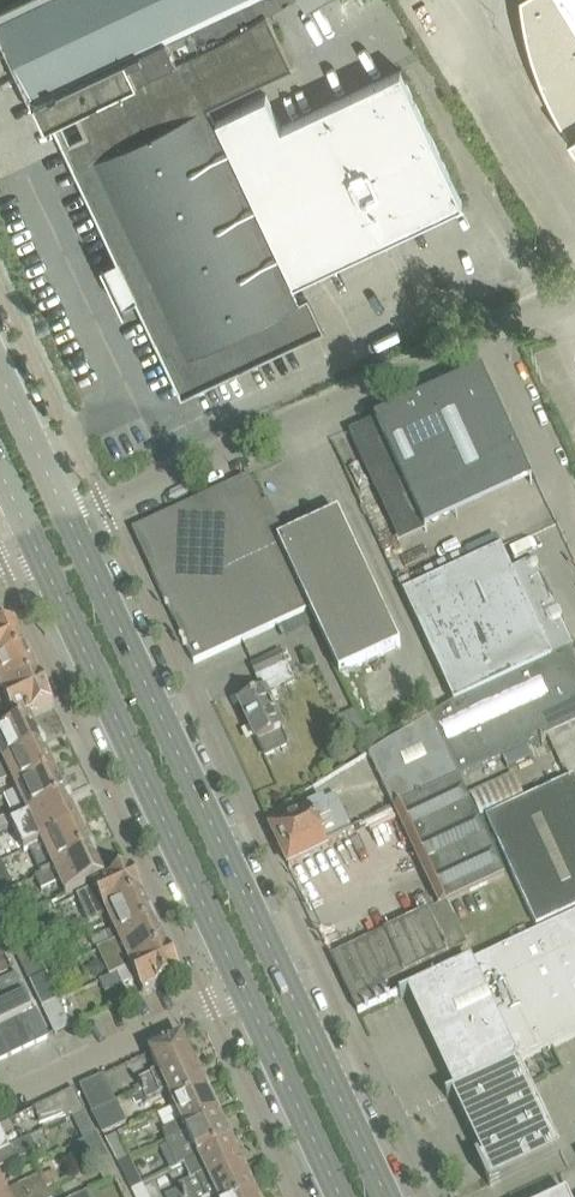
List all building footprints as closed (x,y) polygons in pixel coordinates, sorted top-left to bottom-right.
[(0,7),(0,27),(45,122),(50,119),(74,108),(186,55),(209,104),(290,66),(291,67),(292,66),(267,11),(286,0),(14,0),(0,7)] [(522,6),(524,18),(526,28),(528,39),(531,49),(534,59),(538,70),(542,81),(550,99),(564,123),(569,132),(574,141),(574,0),(521,0),(522,6)] [(215,117),(209,104),(186,55),(74,108),(85,131),(70,138),(71,139),(73,139),(164,333),(155,337),(182,393),(324,326),(308,293),(300,297),(293,281),(367,246),(463,201),(401,69),(281,125),(266,93),(215,117)] [(483,373),(350,434),(375,489),(401,478),(414,506),(521,457),(483,373)] [(157,569),(152,571),(151,572),(195,664),(310,610),(340,676),(401,648),(340,515),(280,542),(250,477),(171,513),(174,519),(141,534),(157,569)] [(446,707),(569,650),(574,648),(562,622),(563,618),(560,610),(555,608),(537,570),(540,567),(538,562),(533,561),(512,571),(502,549),(431,582),(395,599),(446,707)] [(29,655),(16,626),(0,634),(0,668),(29,655)] [(434,725),(460,778),(574,724),(574,662),(569,650),(446,707),(450,717),(434,725)] [(283,652),(252,666),(259,681),(290,666),(283,652)] [(29,655),(0,668),(0,700),(4,697),(41,680),(29,655)] [(41,680),(4,697),(0,700),(0,719),(4,728),(4,729),(54,706),(41,680)] [(259,743),(265,756),(289,745),(287,739),(288,739),(262,685),(237,696),(242,706),(240,707),(258,743),(259,743)] [(31,721),(0,736),(0,756),(0,757),(0,770),(44,749),(32,722),(31,721)] [(369,755),(394,809),(460,778),(434,725),(369,755)] [(18,793),(57,775),(44,749),(0,770),(0,785),(11,779),(18,793)] [(18,793),(6,799),(14,815),(0,821),(0,826),(2,831),(12,827),(69,800),(57,775),(18,793)] [(574,777),(486,818),(537,927),(574,910),(574,778),(574,777)] [(394,809),(440,907),(449,903),(505,876),(460,778),(394,809)] [(272,832),(286,860),(353,828),(337,795),(308,809),(310,814),(272,832)] [(31,850),(42,844),(81,826),(69,800),(12,827),(18,840),(24,853),(31,850)] [(38,866),(43,877),(93,853),(81,826),(42,844),(31,850),(38,866)] [(43,877),(36,880),(42,893),(60,885),(66,897),(106,879),(93,853),(43,877)] [(15,890),(2,864),(0,864),(0,898),(15,890)] [(131,872),(77,897),(90,925),(107,917),(145,900),(131,872)] [(112,947),(157,926),(145,900),(107,917),(114,933),(107,937),(112,947)] [(440,907),(333,958),(332,958),(358,1013),(408,989),(475,958),(449,903),(440,907)] [(0,912),(0,918),(4,926),(17,919),(11,906),(0,912)] [(475,958),(408,989),(410,992),(401,996),(402,999),(406,997),(452,1095),(458,1092),(520,1063),(574,1037),(574,915),(477,961),(475,958)] [(16,921),(4,927),(10,940),(24,933),(17,920),(16,921)] [(112,947),(99,953),(111,977),(117,974),(131,968),(131,969),(169,952),(157,926),(112,947)] [(19,959),(31,985),(48,977),(36,951),(19,959)] [(131,968),(117,974),(123,987),(138,980),(144,995),(181,977),(169,952),(131,969),(131,968)] [(0,956),(0,976),(13,970),(6,954),(0,956)] [(16,976),(2,982),(12,1004),(26,997),(16,976)] [(48,977),(31,985),(42,1008),(59,1000),(48,977)] [(23,1017),(33,1012),(26,997),(12,1004),(8,1006),(0,1010),(0,1028),(10,1023),(23,1017)] [(42,1008),(55,1036),(72,1028),(59,1000),(42,1008)] [(37,1010),(33,1012),(23,1017),(37,1045),(50,1038),(37,1010)] [(10,1023),(24,1051),(37,1045),(23,1017),(10,1023)] [(24,1051),(10,1023),(0,1028),(0,1034),(11,1057),(24,1051)] [(11,1057),(0,1034),(0,1062),(11,1057)] [(143,1091),(196,1066),(184,1040),(183,1039),(151,1055),(159,1071),(139,1081),(143,1091)] [(561,1153),(520,1063),(458,1092),(452,1095),(447,1097),(448,1099),(453,1096),(474,1140),(481,1137),(490,1157),(478,1163),(489,1186),(561,1153)] [(176,1107),(208,1092),(196,1066),(143,1091),(147,1100),(169,1091),(176,1107)] [(80,1088),(92,1114),(117,1103),(105,1077),(105,1076),(80,1088)] [(75,1090),(61,1097),(71,1118),(85,1112),(75,1090)] [(164,1133),(169,1143),(221,1118),(208,1092),(176,1107),(184,1124),(164,1133)] [(58,1125),(71,1118),(61,1097),(48,1103),(58,1125)] [(45,1131),(58,1125),(48,1103),(34,1110),(34,1111),(35,1110),(45,1131)] [(127,1124),(117,1103),(92,1114),(102,1136),(104,1135),(127,1124)] [(83,1142),(97,1135),(85,1112),(71,1118),(83,1142)] [(232,1143),(221,1118),(169,1143),(180,1168),(186,1165),(232,1143)] [(0,1126),(0,1153),(10,1148),(0,1126)] [(83,1142),(95,1165),(108,1158),(97,1135),(83,1142)] [(106,1140),(119,1167),(130,1162),(117,1135),(106,1140)] [(0,1153),(0,1169),(37,1151),(31,1138),(10,1148),(0,1153)] [(167,1196),(187,1196),(245,1170),(232,1143),(186,1165),(193,1179),(178,1186),(180,1191),(167,1196)] [(104,1184),(118,1177),(108,1158),(95,1165),(104,1184)] [(121,1172),(131,1192),(142,1186),(132,1167),(121,1172)] [(245,1170),(187,1196),(254,1196),(257,1196),(245,1170)] [(3,1181),(0,1182),(0,1196),(31,1196),(47,1189),(50,1188),(43,1175),(8,1193),(3,1183),(3,1181)]
